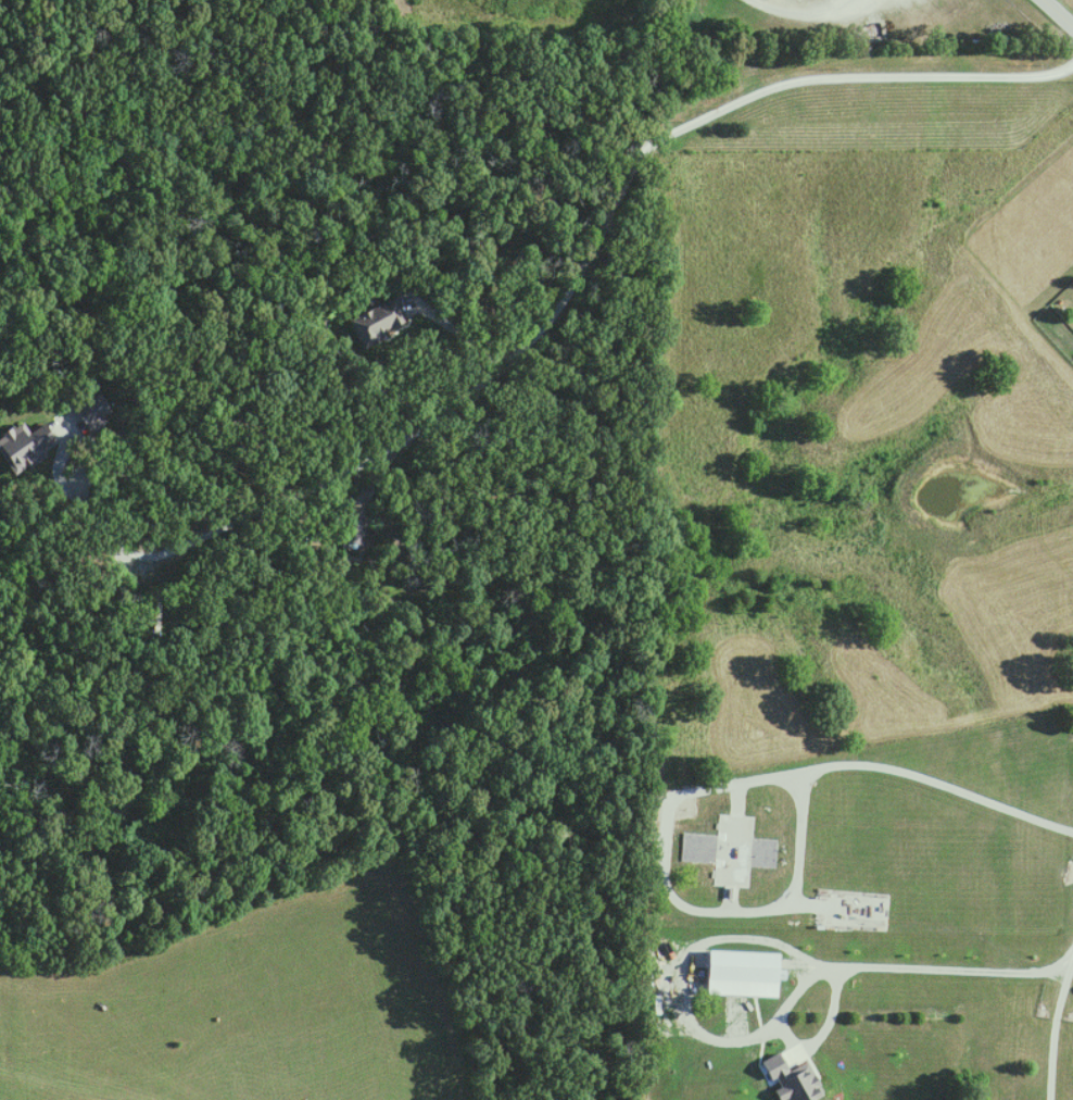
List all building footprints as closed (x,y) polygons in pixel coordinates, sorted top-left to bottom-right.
[(364,345),(412,326),(401,300),(353,319),(364,345)]
